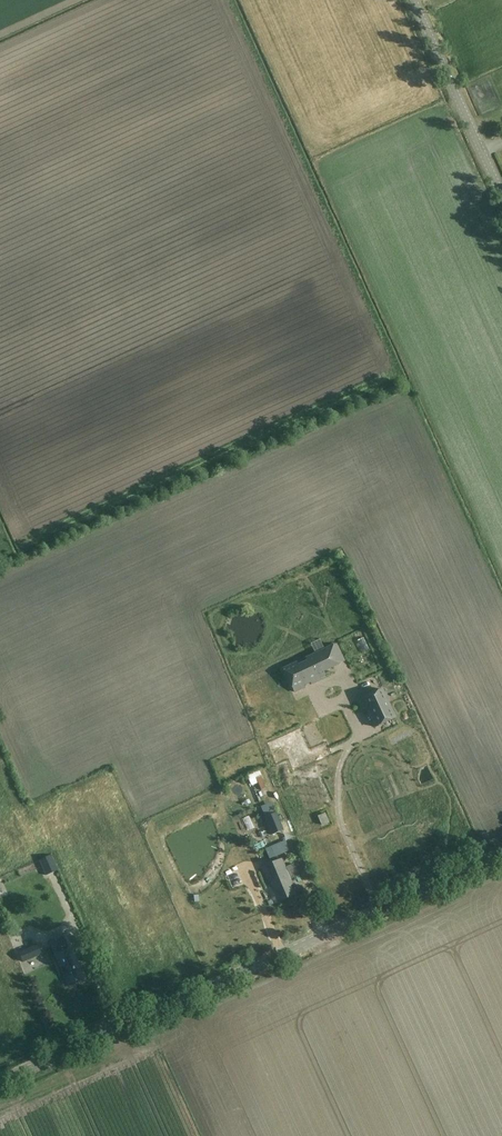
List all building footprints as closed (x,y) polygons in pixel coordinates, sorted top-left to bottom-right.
[(307,660),(303,662),(298,664),(297,665),(296,662),(283,668),(294,691),(304,686),(303,684),(310,681),(311,683),(326,676),(323,670),(344,660),(336,644),(324,649),(326,653),(317,657),(315,653),(305,658),(307,660)] [(395,717),(382,689),(357,701),(362,710),(366,708),(375,727),(395,717)] [(299,747),(293,750),(296,759),(303,756),(299,747)] [(291,835),(309,830),(296,787),(278,792),(291,835)] [(249,830),(265,823),(258,808),(243,815),(249,830)] [(272,835),(284,830),(276,812),(264,817),(269,828),(272,835)] [(322,826),(329,823),(325,813),(318,817),(322,826)] [(278,845),(264,851),(269,861),(283,855),(278,845)] [(48,874),(57,870),(52,858),(43,861),(48,874)] [(263,867),(271,886),(274,885),(281,900),(295,894),(291,885),(293,884),(291,879),(292,879),(291,877),(301,873),(298,866),(288,871),(283,858),(271,863),(269,864),(263,867)] [(31,894),(43,888),(36,876),(24,882),(31,894)] [(47,911),(32,915),(39,935),(48,932),(52,945),(67,940),(55,901),(45,904),(47,911)] [(42,943),(19,953),(15,955),(20,965),(23,963),(46,953),(42,943)] [(79,969),(77,962),(79,961),(73,945),(55,952),(68,983),(85,977),(81,968),(79,969)]
